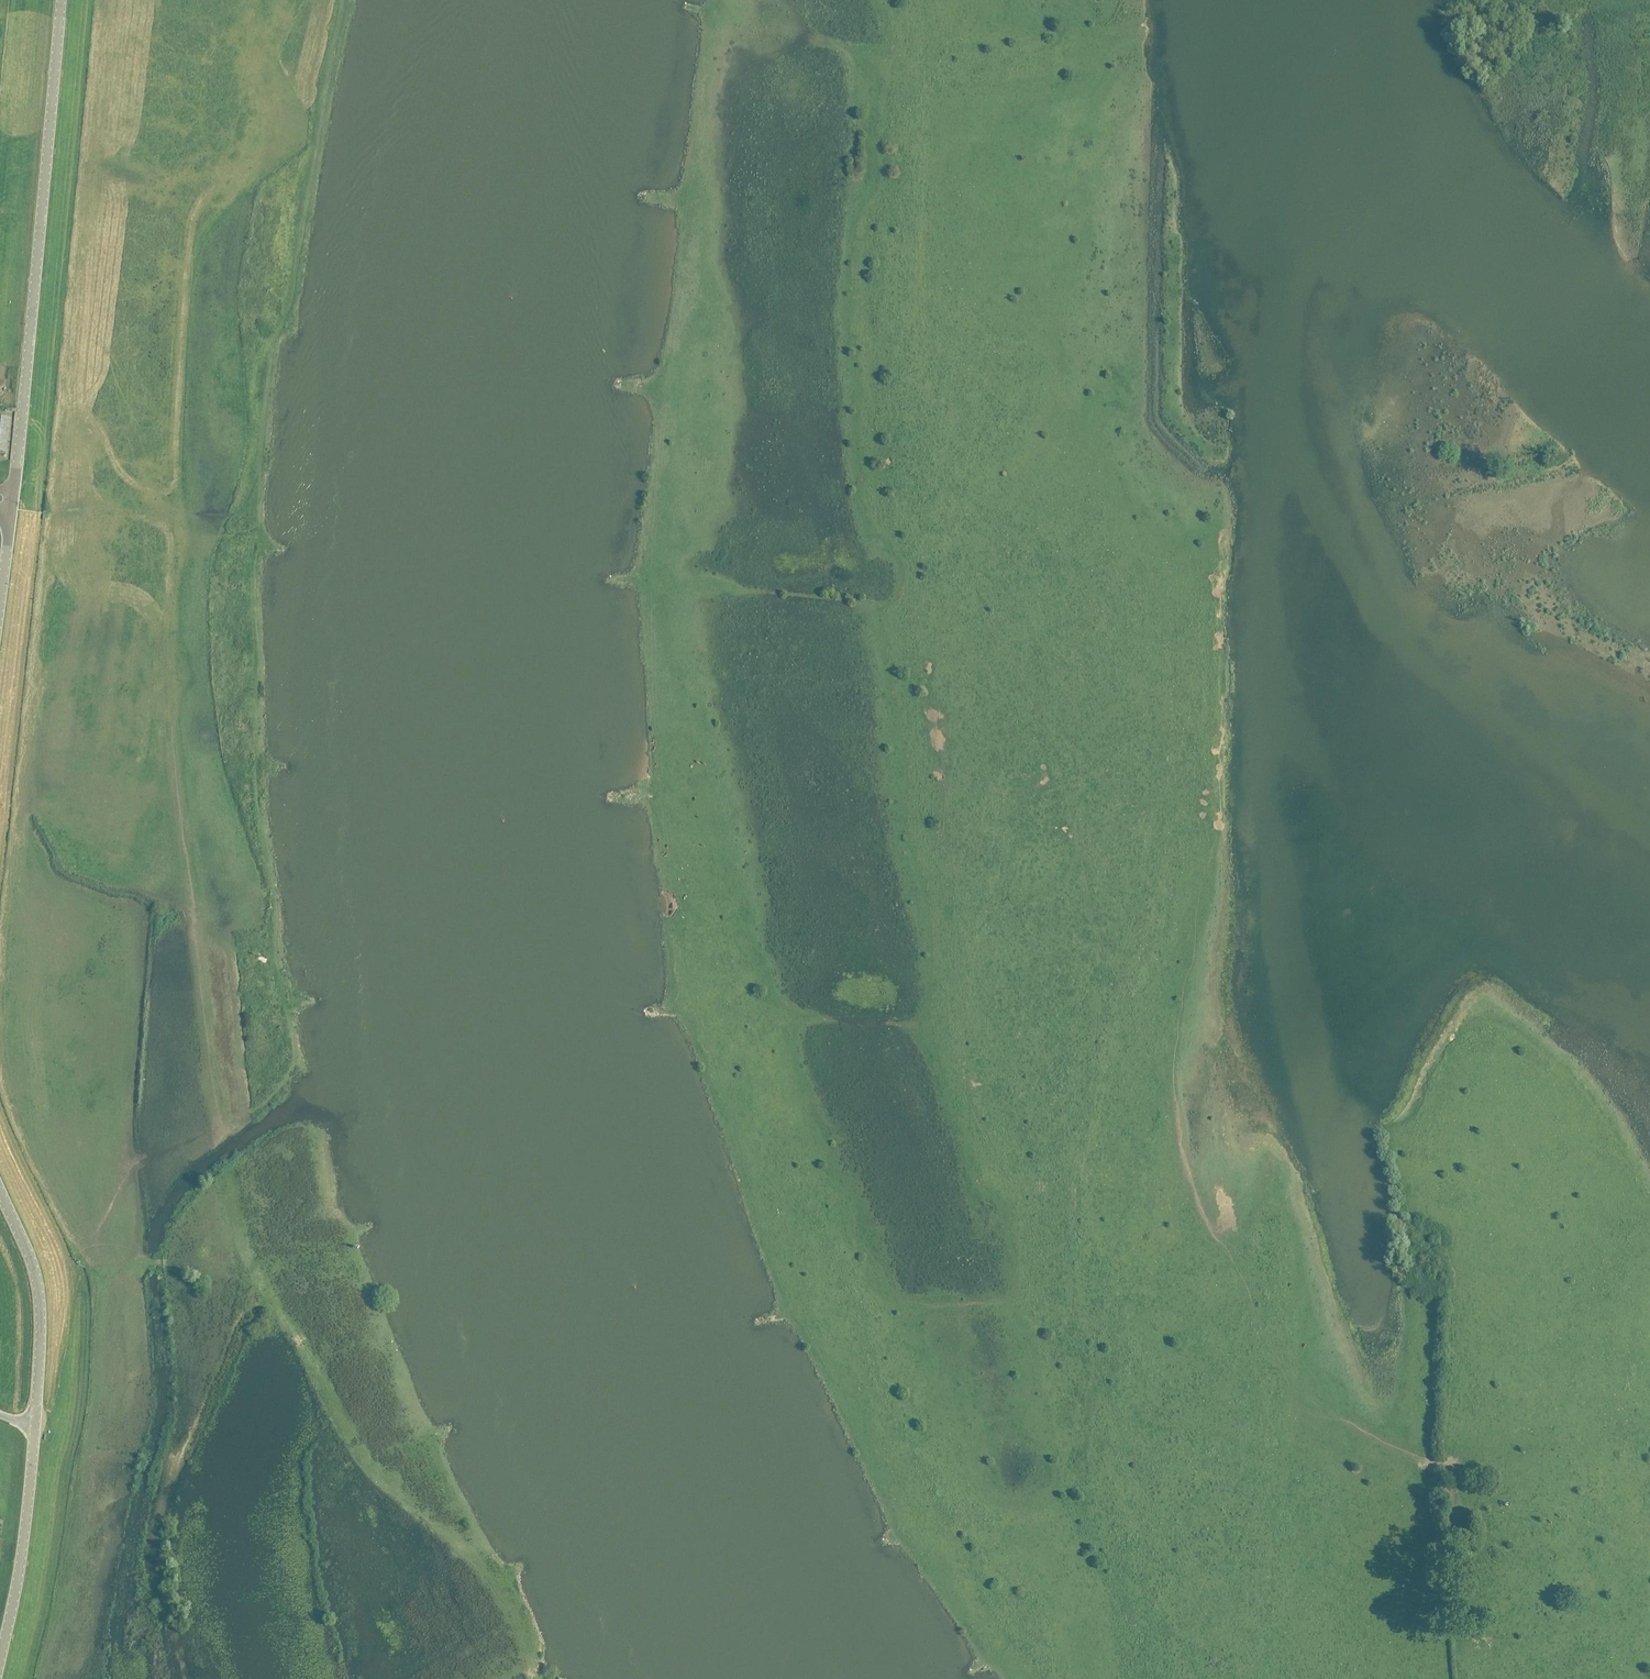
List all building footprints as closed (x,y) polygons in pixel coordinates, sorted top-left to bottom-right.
[(5,453),(8,418),(0,418),(0,453),(5,453)]
